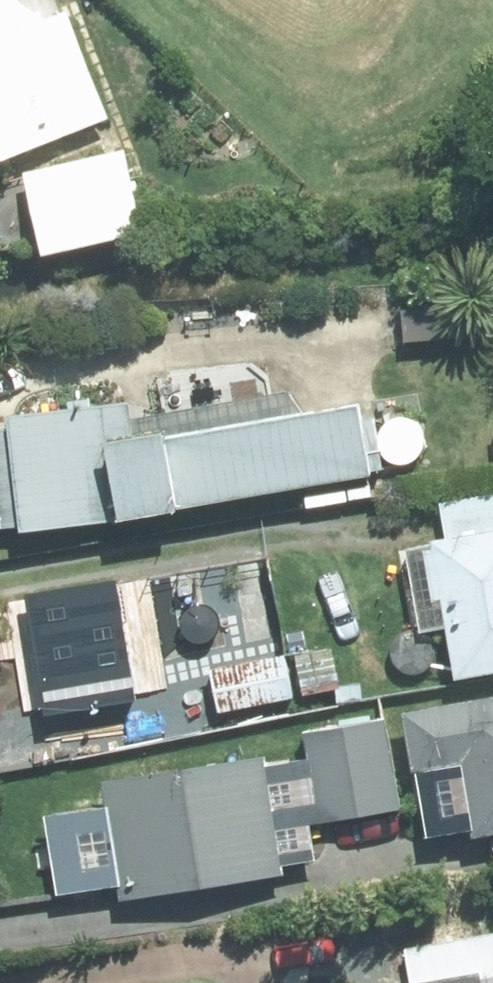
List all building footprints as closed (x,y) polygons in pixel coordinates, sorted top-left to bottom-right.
[(99,110),(58,9),(17,25),(7,0),(0,0),(0,151),(99,110)] [(120,149),(22,168),(37,247),(135,228),(120,149)] [(0,430),(0,525),(110,517),(110,512),(367,470),(355,399),(304,407),(278,387),(126,411),(124,402),(1,410),(3,430),(0,430)] [(429,546),(422,547),(429,594),(437,593),(449,671),(492,664),(492,490),(438,499),(443,534),(428,536),(429,546)] [(22,590),(39,710),(133,697),(133,691),(166,686),(163,665),(125,670),(112,578),(22,590)] [(326,646),(290,651),(295,688),(331,683),(326,646)] [(284,651),(206,669),(216,710),(294,692),(284,651)] [(396,709),(406,767),(424,764),(432,815),(463,809),(468,833),(492,829),(492,693),(396,709)] [(298,818),(396,804),(383,716),(298,729),(305,778),(287,781),(283,750),(98,779),(115,893),(304,864),(298,818)] [(384,982),(474,982),(472,977),(492,973),(492,931),(403,947),(408,979),(384,982)]
